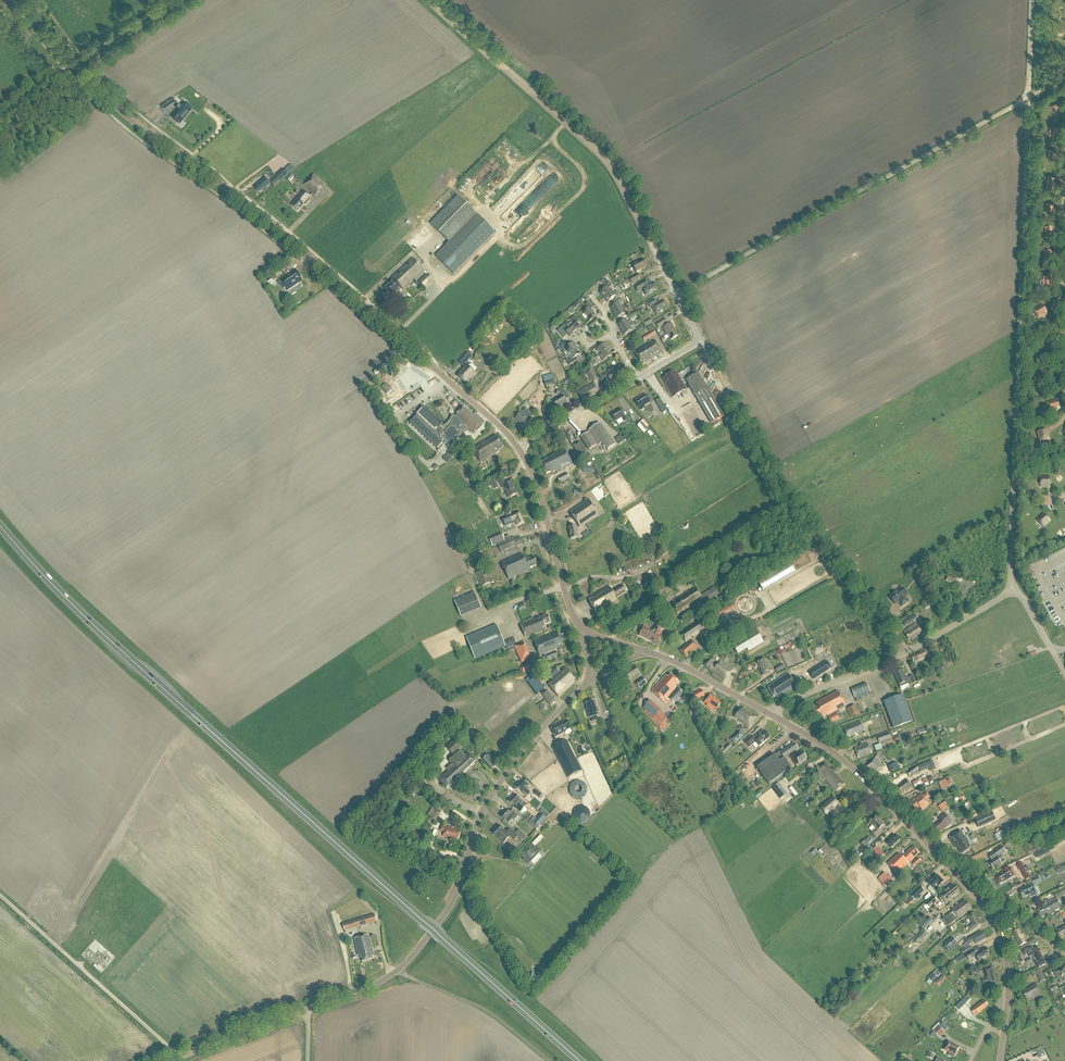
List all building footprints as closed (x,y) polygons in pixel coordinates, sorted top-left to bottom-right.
[(168,102),(161,106),(164,110),(171,106),(175,103),(172,99),(168,102)] [(1058,101),(1052,104),(1053,105),(1051,106),(1055,114),(1061,111),(1059,107),(1061,106),(1058,101)] [(180,124),(183,121),(192,111),(183,104),(172,117),(177,122),(180,124)] [(170,116),(177,110),(173,106),(167,113),(170,116)] [(1051,136),(1058,136),(1058,131),(1057,130),(1057,126),(1050,126),(1050,134),(1051,135),(1051,136)] [(1050,157),(1050,159),(1057,159),(1057,153),(1056,153),(1056,149),(1049,149),(1049,157),(1050,157)] [(288,174),(295,168),(291,165),(286,170),(288,172),(287,173),(288,174)] [(271,185),(274,188),(280,182),(281,183),(289,175),(288,174),(287,173),(284,170),(276,177),(276,178),(270,183),(271,185)] [(1049,185),(1056,185),(1056,180),(1055,180),(1055,175),(1048,175),(1048,184),(1049,184),(1049,185)] [(325,186),(314,176),(304,187),(316,197),(325,186)] [(270,186),(271,185),(270,183),(266,179),(265,180),(258,186),(258,187),(255,189),(260,194),(263,192),(270,186)] [(449,189),(437,199),(439,201),(442,199),(445,203),(443,204),(444,206),(455,196),(449,189)] [(292,207),(298,213),(304,206),(305,207),(312,199),(303,191),(296,199),(298,201),(292,207)] [(430,224),(449,243),(477,215),(458,197),(430,224)] [(1048,212),(1055,212),(1055,207),(1054,207),(1054,203),(1047,202),(1046,211),(1048,211),(1048,212)] [(495,233),(477,215),(449,243),(435,257),(453,275),(495,233)] [(402,223),(406,227),(411,222),(407,218),(402,223)] [(1052,233),(1053,229),(1046,228),(1045,237),(1047,237),(1047,238),(1054,239),(1054,233),(1052,233)] [(399,262),(414,249),(410,245),(395,258),(399,262)] [(1053,257),(1052,257),(1052,253),(1045,252),(1044,261),(1046,261),(1046,262),(1053,262),(1053,257)] [(392,258),(388,262),(393,269),(397,266),(392,258)] [(414,260),(392,279),(395,282),(386,290),(393,298),(397,293),(398,294),(402,290),(404,292),(424,274),(427,277),(419,283),(425,290),(434,282),(414,260)] [(643,260),(632,266),(636,273),(647,267),(643,260)] [(386,264),(383,268),(389,273),(392,269),(386,264)] [(295,270),(278,282),(286,294),(303,281),(295,270)] [(631,283),(640,278),(638,275),(630,280),(631,283)] [(1045,287),(1045,288),(1052,288),(1052,283),(1050,283),(1051,279),(1044,278),(1043,287),(1045,287)] [(635,287),(636,289),(638,293),(643,290),(647,296),(657,290),(653,283),(649,285),(647,280),(635,287)] [(600,294),(604,299),(612,292),(610,289),(613,286),(609,282),(605,287),(606,289),(600,294)] [(604,299),(608,303),(614,298),(616,300),(618,298),(621,296),(617,292),(614,294),(612,292),(604,299)] [(667,308),(663,301),(657,304),(654,300),(648,304),(650,308),(652,307),(657,315),(661,312),(667,308)] [(591,311),(593,308),(588,303),(585,305),(588,309),(583,313),(590,321),(596,316),(591,311)] [(611,309),(614,314),(626,307),(624,305),(621,307),(619,304),(611,309)] [(1035,311),(1041,319),(1048,314),(1047,313),(1048,312),(1045,307),(1043,308),(1042,306),(1035,311)] [(614,314),(617,319),(625,314),(623,312),(627,309),(626,307),(614,314)] [(569,326),(576,334),(581,329),(578,325),(580,323),(575,317),(571,321),(573,323),(569,326)] [(664,329),(670,341),(679,336),(672,324),(669,326),(665,319),(657,324),(659,328),(662,326),(664,329)] [(618,325),(621,331),(633,324),(632,322),(628,324),(626,321),(618,325)] [(621,331),(624,336),(632,331),(630,328),(634,326),(633,324),(621,331)] [(567,334),(571,338),(576,334),(569,326),(566,329),(564,326),(559,331),(564,337),(567,334)] [(655,334),(653,331),(643,337),(644,340),(655,334)] [(640,351),(635,354),(642,365),(662,353),(655,341),(639,350),(640,351)] [(567,352),(568,355),(578,349),(574,344),(569,347),(568,344),(561,349),(564,354),(567,352)] [(601,354),(608,350),(605,344),(596,350),(598,353),(600,352),(601,354)] [(568,355),(570,358),(566,361),(570,366),(578,361),(577,361),(575,359),(581,355),(578,349),(568,355)] [(601,358),(603,361),(612,356),(608,350),(601,354),(603,357),(601,358)] [(466,352),(457,362),(462,366),(471,357),(466,352)] [(418,372),(412,364),(408,368),(414,375),(418,372)] [(466,366),(459,373),(460,374),(457,377),(465,385),(471,378),(472,379),(476,375),(466,366)] [(611,370),(617,380),(623,376),(619,370),(621,369),(620,366),(614,370),(613,369),(611,370)] [(608,377),(611,383),(617,380),(611,370),(608,371),(609,373),(604,376),(605,379),(608,377)] [(587,374),(592,382),(597,378),(592,371),(587,374)] [(678,374),(676,375),(674,372),(662,379),(673,398),(686,390),(678,374)] [(685,380),(711,424),(723,417),(698,373),(685,380)] [(545,376),(547,381),(544,382),(546,388),(555,385),(552,374),(545,376)] [(388,384),(382,388),(388,395),(393,391),(388,384)] [(579,393),(584,401),(599,392),(594,384),(579,393)] [(553,402),(557,408),(567,403),(565,400),(568,397),(564,390),(560,392),(563,396),(553,402)] [(645,395),(641,397),(641,396),(634,400),(639,408),(640,410),(642,411),(644,409),(645,407),(644,406),(650,402),(645,395)] [(655,402),(662,414),(668,410),(661,398),(655,402)] [(1056,401),(1047,404),(1050,412),(1059,410),(1058,408),(1060,408),(1058,402),(1056,403),(1056,401)] [(674,414),(668,405),(666,406),(669,411),(669,412),(671,416),(674,414)] [(416,418),(410,424),(438,450),(443,444),(444,445),(446,444),(450,448),(461,436),(458,433),(467,429),(473,435),(485,423),(476,415),(473,417),(464,408),(457,415),(457,416),(456,418),(452,417),(452,416),(451,417),(451,418),(451,419),(450,420),(450,421),(449,422),(448,423),(448,424),(447,424),(447,425),(446,426),(445,426),(445,427),(444,427),(443,428),(432,418),(422,409),(416,415),(415,415),(417,416),(416,418)] [(534,417),(527,409),(522,414),(516,420),(523,427),(529,422),(532,420),(532,419),(534,417)] [(624,423),(627,421),(625,417),(620,410),(611,415),(616,422),(621,419),(622,419),(624,423)] [(581,438),(589,451),(597,445),(598,447),(601,444),(604,449),(605,448),(608,451),(616,445),(599,423),(588,431),(589,433),(581,438)] [(636,427),(643,435),(648,431),(641,423),(636,427)] [(1038,433),(1040,442),(1049,440),(1047,430),(1038,433)] [(491,440),(490,440),(485,443),(484,442),(472,449),(481,464),(496,455),(496,454),(498,453),(498,452),(504,448),(497,437),(491,440)] [(573,446),(580,460),(588,455),(581,442),(573,446)] [(443,446),(437,452),(441,456),(447,449),(443,446)] [(564,449),(546,458),(547,461),(541,464),(546,475),(552,472),(553,473),(556,471),(557,472),(572,465),(564,449)] [(557,478),(560,483),(569,478),(567,473),(557,478)] [(1040,487),(1050,487),(1050,477),(1040,477),(1040,487)] [(498,487),(494,480),(490,482),(494,489),(498,487)] [(505,480),(499,483),(502,489),(504,489),(509,499),(517,494),(511,482),(507,484),(505,480)] [(576,527),(569,528),(571,540),(578,539),(577,529),(579,527),(580,528),(584,525),(599,516),(588,500),(587,501),(587,502),(570,513),(578,526),(576,527)] [(514,519),(517,526),(523,524),(519,513),(511,516),(510,512),(506,514),(509,522),(514,519)] [(1037,521),(1043,528),(1051,521),(1045,514),(1037,521)] [(502,534),(489,539),(492,546),(505,541),(502,534)] [(515,545),(512,539),(498,545),(501,553),(505,551),(504,550),(515,545)] [(502,563),(509,580),(531,570),(530,569),(537,566),(534,557),(525,561),(522,555),(502,563)] [(485,570),(476,574),(482,587),(491,583),(485,570)] [(642,586),(645,592),(654,587),(650,582),(642,586)] [(588,599),(587,599),(597,616),(598,615),(614,606),(613,604),(616,602),(616,599),(626,592),(622,586),(612,592),(609,586),(608,585),(607,586),(608,587),(588,599)] [(662,588),(655,592),(659,597),(665,593),(662,588)] [(671,603),(677,615),(689,607),(688,605),(701,597),(696,588),(687,593),(671,603)] [(718,594),(714,588),(707,592),(709,595),(703,599),(705,602),(718,594)] [(895,605),(898,602),(902,607),(909,602),(905,597),(907,596),(902,588),(889,598),(895,605)] [(461,615),(483,608),(477,591),(456,598),(461,615)] [(733,603),(717,612),(719,615),(734,606),(733,603)] [(545,625),(551,623),(547,615),(541,617),(520,625),(526,639),(547,631),(545,625)] [(902,622),(905,627),(916,619),(913,615),(902,622)] [(702,619),(679,634),(686,643),(699,635),(698,633),(707,627),(702,619)] [(916,624),(903,632),(908,640),(911,638),(912,640),(922,633),(916,624)] [(466,638),(475,660),(505,647),(506,647),(505,645),(504,643),(497,626),(466,638)] [(651,641),(658,645),(662,637),(660,636),(661,633),(655,630),(653,632),(650,631),(650,630),(644,627),(639,636),(650,642),(651,641)] [(755,629),(731,643),(737,654),(747,648),(748,651),(763,642),(755,629)] [(557,633),(534,642),(540,657),(555,650),(558,649),(559,651),(563,650),(562,646),(563,646),(557,633)] [(506,644),(505,645),(506,647),(505,647),(506,648),(507,648),(507,647),(517,643),(515,640),(506,644)] [(698,649),(691,641),(679,651),(686,659),(698,649)] [(514,646),(507,648),(508,653),(516,649),(518,655),(522,653),(519,648),(524,646),(523,642),(514,646),(515,648),(515,649),(514,646)] [(920,653),(911,657),(914,664),(928,657),(925,649),(919,652),(920,653)] [(806,656),(804,650),(796,653),(798,659),(806,656)] [(528,655),(520,659),(522,663),(530,660),(528,655)] [(713,658),(718,662),(716,665),(711,660),(705,666),(712,673),(713,676),(723,684),(734,670),(715,655),(713,658)] [(757,669),(762,677),(772,672),(768,663),(767,664),(764,658),(757,662),(760,668),(757,669)] [(816,668),(809,672),(814,680),(830,669),(831,669),(829,665),(826,667),(824,664),(821,666),(816,669),(816,668)] [(641,676),(633,665),(625,671),(626,672),(619,676),(625,686),(632,682),(641,676)] [(774,669),(776,673),(784,668),(782,665),(774,669)] [(548,671),(544,675),(546,677),(547,676),(551,680),(559,672),(555,668),(550,673),(548,671)] [(566,669),(563,672),(562,671),(547,685),(559,698),(575,683),(573,681),(574,680),(571,676),(572,675),(566,669)] [(907,682),(909,686),(912,684),(912,685),(916,683),(913,676),(906,679),(905,678),(904,678),(902,671),(894,674),(899,686),(907,682)] [(768,688),(774,698),(777,696),(778,699),(796,687),(788,674),(775,682),(776,682),(773,684),(773,685),(768,688)] [(535,695),(544,689),(533,675),(525,681),(535,695)] [(652,692),(667,705),(670,702),(666,699),(674,691),(674,690),(676,688),(675,687),(679,683),(670,675),(668,678),(666,676),(652,692)] [(635,683),(639,689),(647,684),(643,678),(635,683)] [(851,690),(856,702),(871,696),(866,684),(851,690)] [(541,694),(551,707),(555,703),(546,691),(541,694)] [(693,695),(696,701),(704,696),(702,691),(693,695)] [(812,709),(817,719),(822,716),(823,717),(827,715),(827,716),(845,706),(837,691),(816,703),(817,706),(812,709)] [(678,693),(670,703),(675,707),(683,697),(678,693)] [(713,709),(716,711),(721,703),(710,695),(704,703),(707,705),(706,706),(712,710),(713,709)] [(883,702),(893,728),(912,722),(902,695),(883,702)] [(642,713),(658,728),(667,719),(660,712),(660,711),(650,701),(642,708),(644,710),(642,713)] [(590,719),(591,722),(598,720),(597,717),(598,716),(594,702),(586,704),(587,710),(589,719),(590,719)] [(854,705),(846,708),(850,718),(858,714),(854,705)] [(739,710),(734,717),(748,728),(756,718),(743,708),(741,711),(739,710)] [(836,713),(828,718),(831,723),(839,719),(836,713)] [(720,726),(723,729),(729,720),(727,718),(720,726)] [(555,738),(563,734),(562,733),(565,731),(565,732),(571,728),(567,720),(563,722),(563,723),(561,724),(561,723),(550,728),(555,738)] [(847,736),(849,736),(849,737),(855,735),(854,734),(857,732),(858,734),(864,731),(861,722),(844,729),(847,736)] [(730,740),(735,745),(745,736),(740,731),(730,740)] [(769,738),(763,731),(761,732),(753,739),(751,736),(744,742),(749,747),(755,743),(758,747),(767,740),(769,738)] [(889,733),(877,737),(878,742),(891,738),(889,733)] [(449,772),(439,781),(447,789),(476,761),(468,753),(465,757),(459,750),(462,747),(456,740),(446,749),(454,757),(449,762),(451,764),(446,769),(449,772)] [(566,740),(552,747),(567,778),(581,771),(566,740)] [(757,768),(768,785),(791,769),(784,759),(789,756),(796,766),(799,764),(806,759),(802,752),(797,755),(795,751),(798,749),(794,744),(775,757),(774,755),(757,768)] [(868,744),(855,749),(858,759),(871,754),(868,744)] [(492,757),(490,759),(488,756),(483,761),(492,770),(497,766),(494,762),(495,761),(492,757)] [(870,772),(875,776),(877,774),(877,773),(879,770),(880,771),(883,767),(879,764),(882,761),(877,756),(874,759),(866,768),(870,771),(870,772)] [(834,792),(844,784),(837,776),(836,777),(833,774),(834,773),(831,769),(830,770),(825,765),(817,771),(823,778),(821,780),(820,779),(817,782),(823,789),(826,787),(822,782),(824,781),(834,792)] [(906,772),(909,777),(918,770),(915,766),(906,772)] [(746,779),(743,774),(736,779),(739,783),(746,779)] [(938,784),(940,790),(956,783),(954,777),(938,784)] [(740,784),(743,789),(750,785),(746,780),(740,784)] [(912,787),(906,780),(901,783),(902,785),(895,790),(899,796),(912,787)] [(524,795),(527,797),(530,793),(525,789),(528,786),(523,781),(516,788),(522,793),(523,792),(525,793),(524,795)] [(922,811),(929,805),(926,801),(930,797),(926,793),(922,796),(921,795),(914,800),(914,799),(911,802),(912,803),(910,805),(915,812),(920,808),(922,811)] [(520,812),(522,813),(523,813),(524,813),(525,812),(527,810),(525,808),(527,805),(515,795),(513,797),(512,797),(511,798),(511,799),(508,802),(520,813),(520,812)] [(820,808),(826,816),(840,805),(834,797),(820,808)] [(945,801),(938,806),(943,812),(948,808),(945,805),(947,803),(945,801)] [(442,809),(449,814),(453,808),(443,802),(441,807),(442,808),(442,809)] [(511,810),(509,812),(506,810),(500,817),(505,821),(508,824),(512,820),(514,821),(518,816),(511,810)] [(430,818),(435,821),(440,814),(435,811),(430,818)] [(991,812),(974,819),(978,828),(995,820),(991,812)] [(934,827),(939,833),(952,823),(946,816),(944,814),(938,819),(941,822),(934,827)] [(531,822),(530,823),(528,820),(526,822),(528,824),(528,825),(535,831),(546,819),(540,815),(533,823),(531,822)] [(871,834),(876,839),(881,834),(879,831),(885,825),(876,816),(869,823),(875,829),(871,834)] [(491,833),(503,844),(510,836),(515,841),(518,837),(510,830),(507,833),(498,825),(491,833)] [(440,831),(444,832),(443,837),(458,841),(460,833),(457,832),(457,831),(451,829),(441,826),(440,831)] [(987,828),(981,832),(985,838),(990,834),(987,828)] [(523,841),(527,837),(519,829),(515,834),(523,841)] [(960,831),(949,839),(956,849),(957,848),(962,854),(971,848),(968,844),(969,843),(964,836),(963,837),(962,835),(963,834),(960,831)] [(972,831),(968,834),(972,841),(976,839),(972,831)] [(886,843),(891,848),(896,843),(896,842),(899,840),(894,835),(886,843)] [(524,859),(523,860),(528,865),(541,851),(536,846),(535,847),(543,838),(541,836),(532,845),(531,843),(520,855),(524,859)] [(869,846),(864,841),(861,844),(866,850),(869,846)] [(1002,855),(1006,852),(1003,847),(989,856),(993,861),(990,863),(994,870),(1002,864),(1006,862),(1004,858),(1002,855)] [(874,855),(877,859),(879,857),(881,859),(884,856),(877,848),(873,851),(876,853),(874,855)] [(905,853),(901,857),(898,854),(887,864),(897,874),(919,854),(913,848),(911,850),(910,849),(907,851),(908,852),(906,854),(905,853)] [(1034,854),(1036,858),(1049,852),(1047,848),(1034,854)] [(912,865),(914,868),(921,862),(918,859),(912,865)] [(1016,866),(1026,880),(1031,877),(1022,862),(1016,866)] [(1056,869),(1058,874),(1064,870),(1064,868),(1064,867),(1064,865),(1056,869)] [(1001,870),(1003,873),(996,878),(1001,884),(1003,882),(1004,883),(1015,876),(1009,868),(1008,866),(1001,870)] [(893,880),(890,876),(888,878),(885,874),(878,880),(885,887),(893,880)] [(928,884),(934,891),(938,887),(939,887),(943,882),(937,876),(932,880),(928,884)] [(939,896),(946,904),(959,893),(953,885),(939,896)] [(1019,891),(1023,899),(1030,895),(1031,898),(1038,895),(1033,885),(1019,891)] [(923,893),(919,888),(915,891),(909,897),(914,902),(923,893)] [(1056,899),(1064,894),(1064,888),(1059,891),(1059,890),(1053,893),(1056,899)] [(934,897),(926,905),(929,909),(938,901),(934,897)] [(1061,908),(1057,899),(1052,901),(1053,902),(1051,903),(1051,902),(1050,902),(1046,905),(1047,907),(1044,908),(1043,907),(1040,908),(1041,910),(1038,911),(1041,918),(1055,911),(1061,908)] [(951,911),(952,911),(941,919),(947,927),(957,919),(958,919),(971,909),(965,901),(960,905),(960,904),(951,911)] [(968,928),(970,932),(975,929),(976,929),(982,925),(974,914),(968,918),(973,925),(968,928)] [(358,928),(377,922),(374,915),(342,925),(344,931),(358,927),(358,928)] [(918,925),(923,931),(933,922),(930,918),(926,921),(924,919),(918,925)] [(1057,931),(1061,939),(1064,937),(1064,927),(1057,931)] [(1016,939),(1020,947),(1027,943),(1020,929),(1014,932),(1017,939),(1016,939)] [(917,944),(927,934),(924,931),(914,941),(917,944)] [(966,940),(968,945),(974,942),(976,944),(985,939),(982,932),(972,937),(966,940)] [(353,940),(358,956),(359,956),(359,959),(360,959),(361,963),(372,960),(371,958),(374,957),(369,936),(353,940)] [(943,944),(948,950),(957,943),(952,937),(943,944)] [(960,951),(962,954),(972,948),(970,945),(960,951)] [(1029,954),(1030,955),(1029,955),(1030,957),(1032,956),(1034,960),(1036,959),(1037,961),(1035,962),(1038,968),(1046,964),(1037,947),(1033,949),(1033,948),(1032,949),(1032,950),(1030,947),(1023,951),(1025,956),(1029,954)] [(975,957),(979,962),(990,956),(987,952),(988,951),(987,948),(985,949),(985,948),(974,954),(973,951),(965,955),(968,961),(975,957)] [(1059,962),(1057,958),(1049,963),(1051,967),(1059,962)] [(103,972),(106,968),(101,963),(97,966),(103,972)] [(1064,975),(1064,969),(1064,968),(1054,973),(1057,979),(1064,975)] [(970,978),(973,978),(976,977),(976,975),(980,972),(979,969),(968,974),(970,978)] [(986,984),(987,986),(997,983),(994,975),(993,975),(991,969),(984,971),(986,978),(981,979),(983,985),(986,984)] [(1035,971),(1040,982),(1046,980),(1041,969),(1035,971)] [(926,979),(931,983),(940,975),(936,970),(926,979)] [(937,981),(940,985),(948,978),(945,974),(937,981)] [(1036,984),(1031,987),(1031,988),(1025,991),(1026,992),(1023,994),(1027,1001),(1041,994),(1036,984)] [(967,996),(961,1001),(964,1004),(970,999),(967,996)] [(984,1001),(981,1003),(974,1008),(974,1009),(971,1011),(973,1014),(976,1012),(978,1014),(985,1009),(985,1008),(988,1006),(984,1001)] [(938,1026),(932,1032),(939,1038),(944,1032),(938,1026)] [(948,1056),(953,1058),(954,1055),(955,1056),(959,1048),(952,1045),(953,1044),(948,1041),(943,1050),(949,1053),(948,1056)] [(1035,1051),(1038,1056),(1044,1053),(1041,1048),(1035,1051)]
